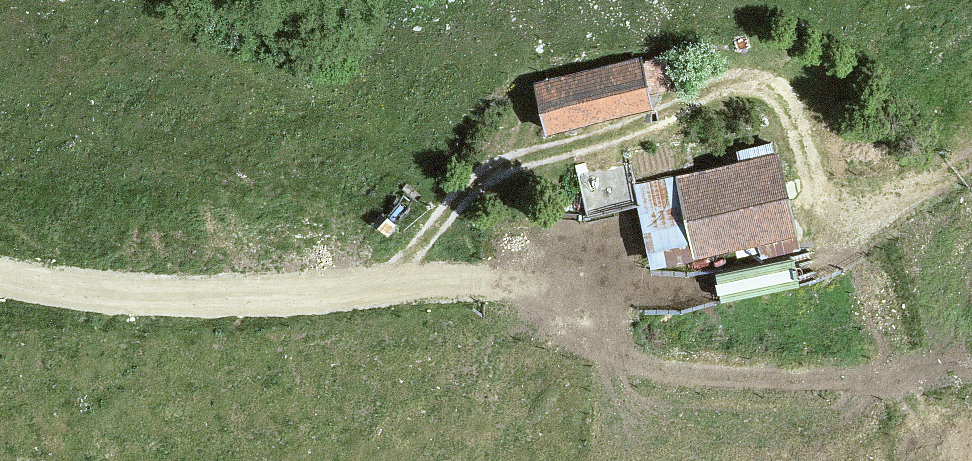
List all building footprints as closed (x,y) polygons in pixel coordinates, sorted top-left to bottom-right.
[(640,63),(537,88),(548,133),(650,108),(640,63)] [(782,163),(682,184),(699,262),(799,241),(782,163)]
